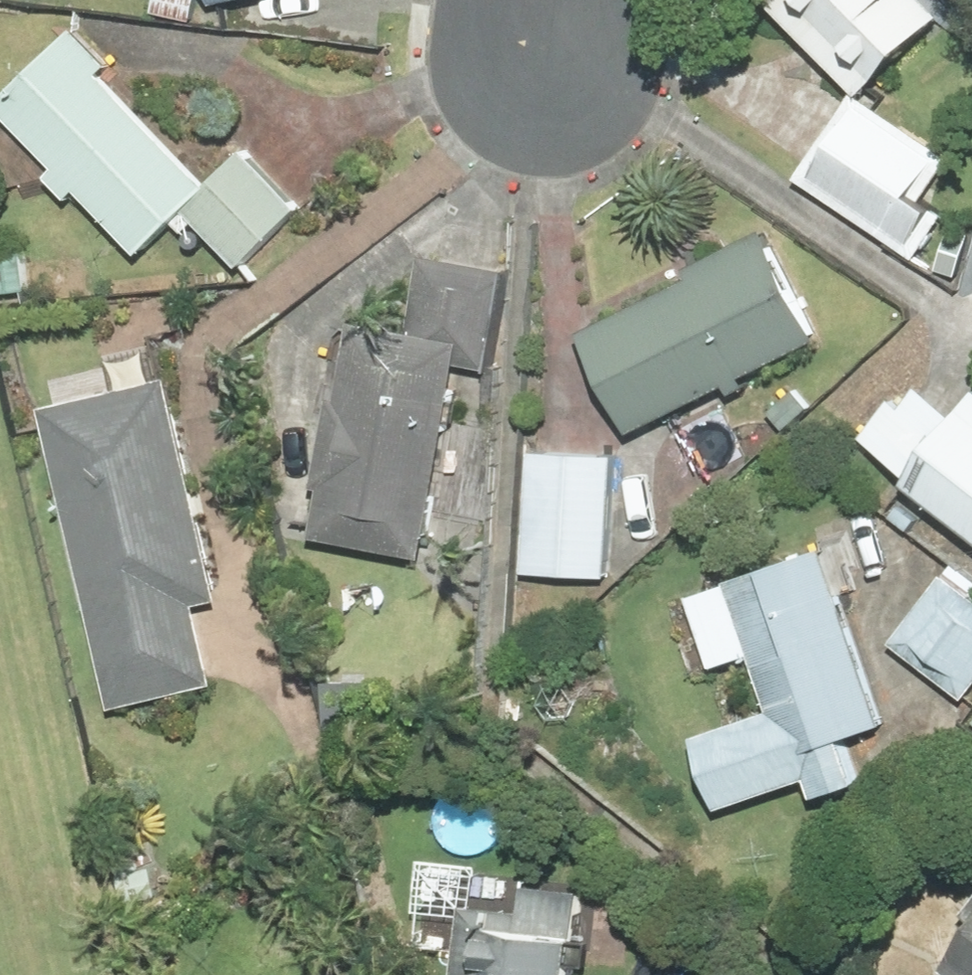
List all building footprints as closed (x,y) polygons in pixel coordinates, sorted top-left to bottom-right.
[(869,94),(954,18),(938,0),(785,0),(869,94)] [(253,146),(216,182),(112,71),(118,65),(83,28),(3,103),(61,165),(53,173),(77,197),(85,190),(147,256),(194,213),(248,267),(311,205),(253,146)] [(958,158),(862,92),(804,177),(922,258),(952,215),(929,200),(958,158)] [(699,277),(591,330),(640,430),(829,338),(775,228),(694,268),(699,277)] [(0,297),(32,292),(26,253),(0,257),(0,296),(0,297)] [(413,329),(360,319),(345,396),(338,395),(321,488),(328,490),(320,537),(436,559),(471,366),(494,371),(512,270),(427,254),(413,329)] [(178,377),(48,407),(117,708),(226,683),(208,604),(229,599),(178,377)] [(916,481),(971,522),(971,407),(966,415),(927,386),(911,407),(898,397),(869,436),(921,475),(916,481)] [(798,389),(774,411),(790,429),(814,407),(798,389)] [(622,452),(537,448),(532,574),(616,578),(622,452)] [(893,725),(830,546),(697,593),(723,665),(762,652),(782,710),(706,735),(730,808),(819,778),(826,799),(872,783),(856,738),(893,725)] [(950,574),(898,642),(971,697),(971,590),(950,574)] [(335,685),(335,724),(381,724),(381,686),(335,685)] [(590,936),(586,936),(590,890),(532,884),(530,912),(470,907),(464,974),(587,974),(590,936)] [(950,967),(960,974),(971,974),(971,940),(950,967)]
